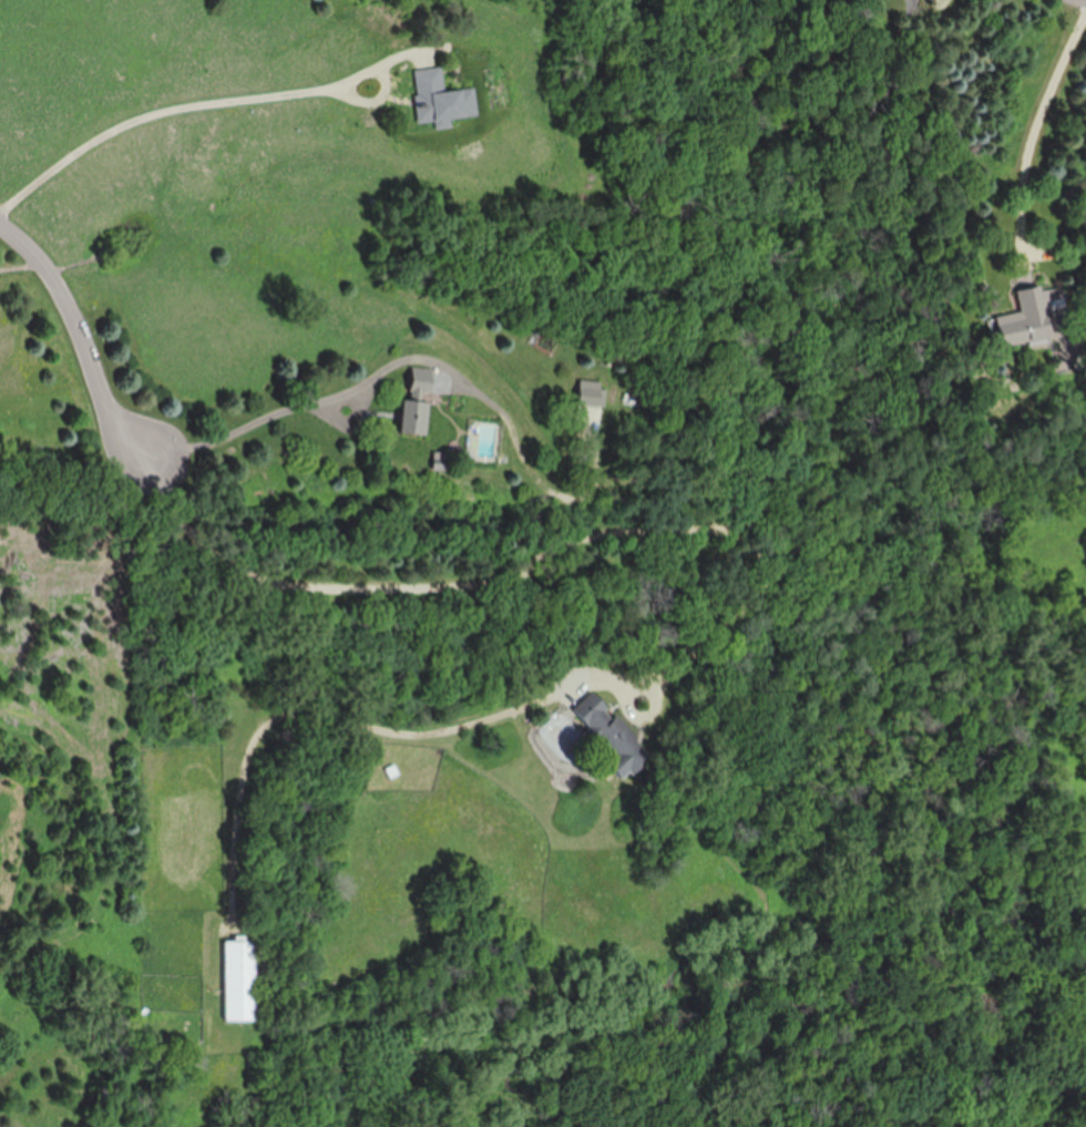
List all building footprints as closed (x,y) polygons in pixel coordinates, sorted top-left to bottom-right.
[(414,70),(419,124),(435,122),(436,130),(453,129),(452,119),(477,116),(474,89),(444,92),(442,68),(414,70)] [(1044,293),(1034,295),(1033,289),(1016,292),(1020,313),(994,318),(1000,348),(1052,339),(1044,293)] [(403,400),(399,434),(426,437),(433,370),(413,367),(409,401),(403,400)] [(602,382),(580,381),(579,405),(601,406),(602,382)] [(574,710),(589,730),(583,735),(621,782),(645,763),(592,696),(574,710)] [(225,1021),(256,1021),(256,940),(225,940),(225,1021)]
